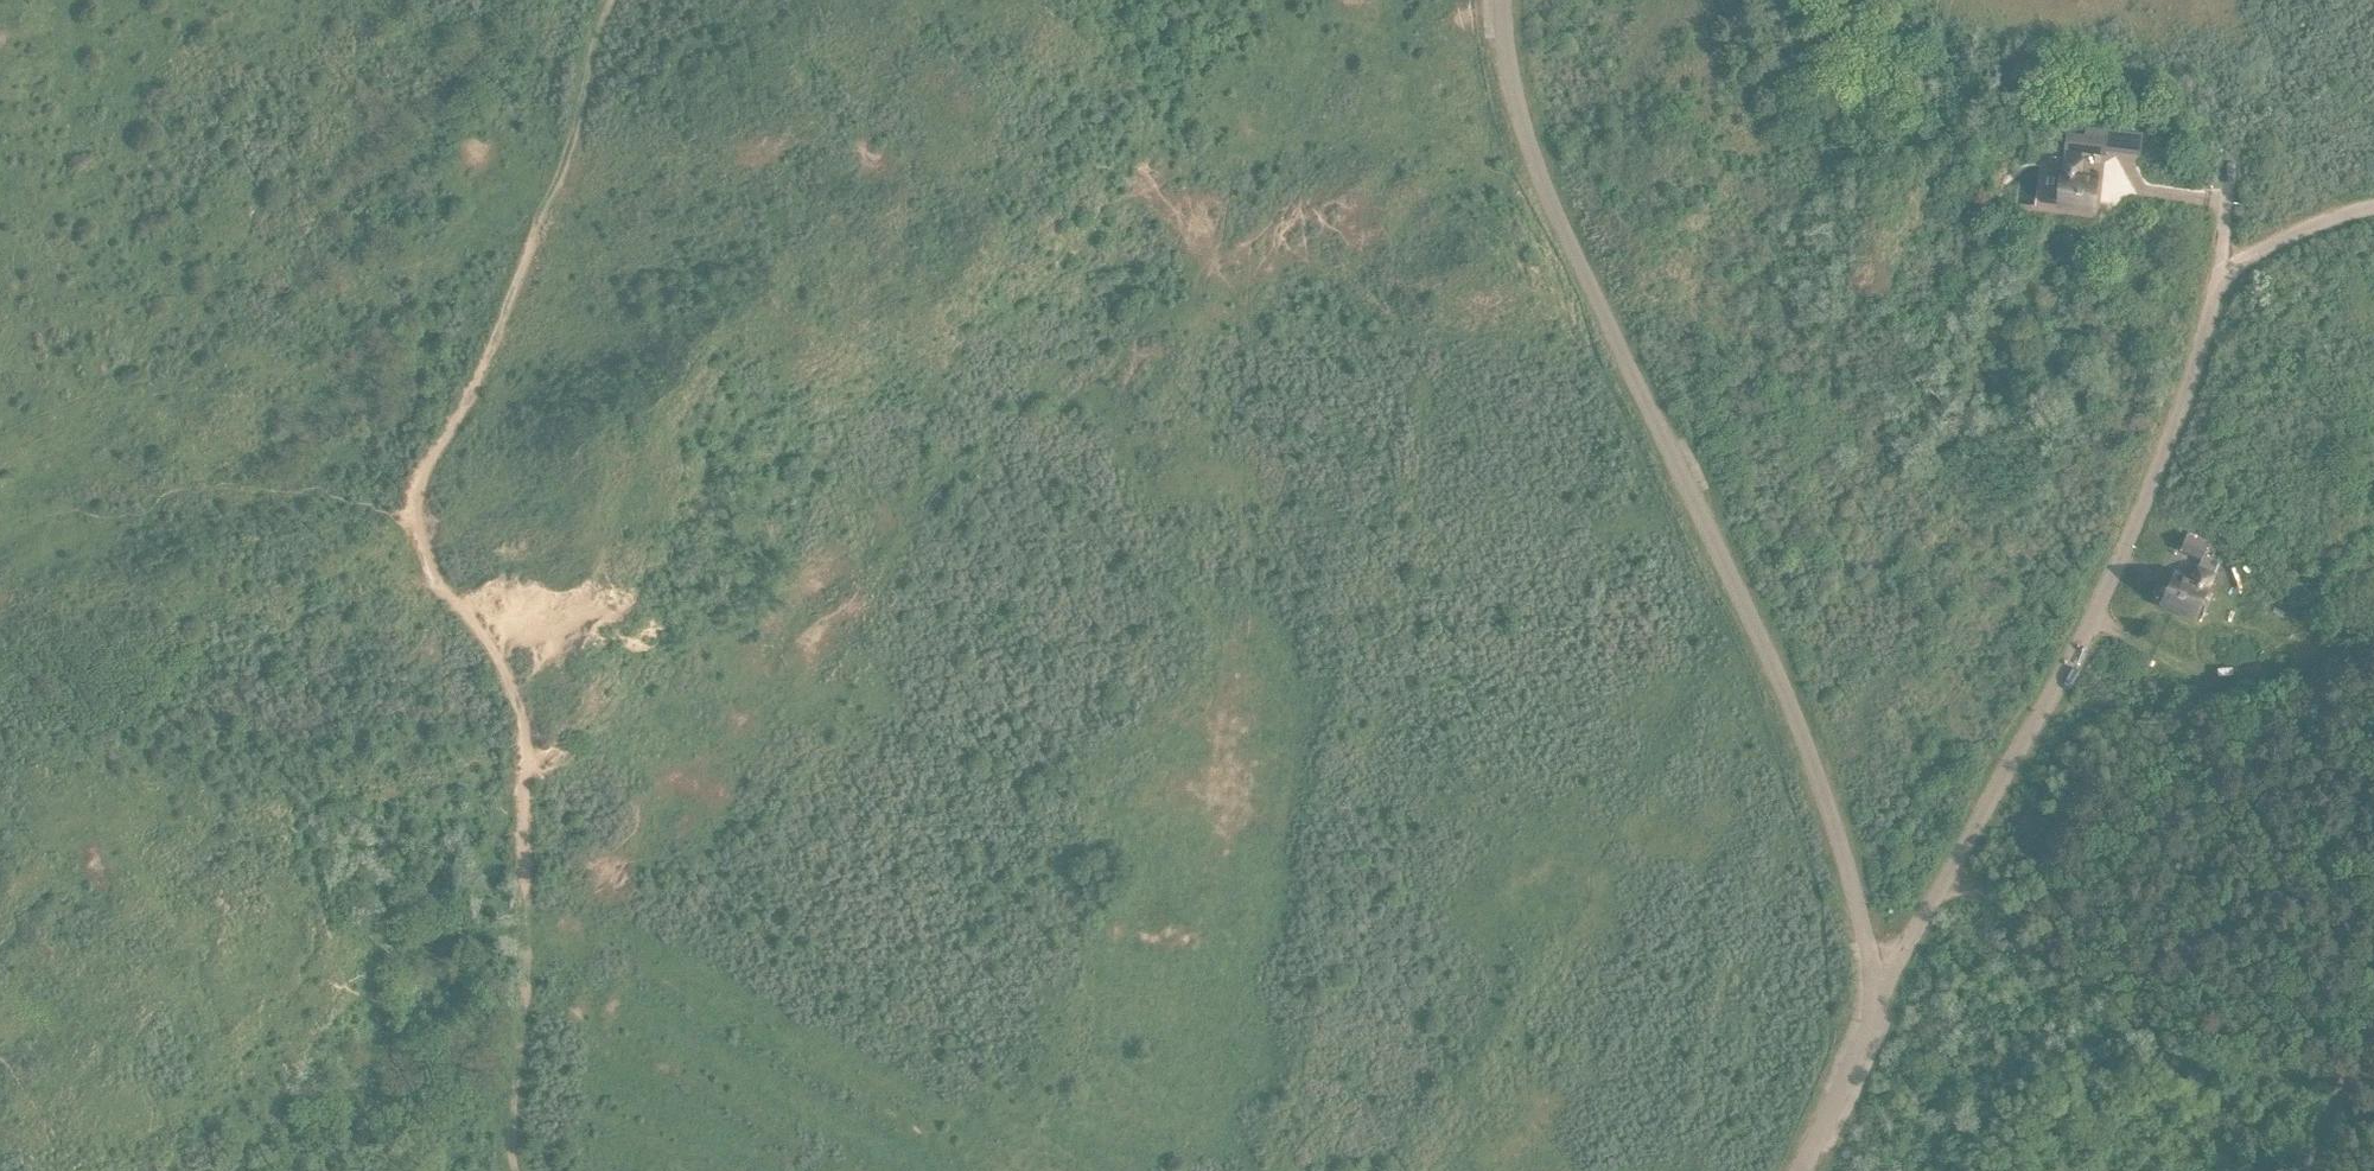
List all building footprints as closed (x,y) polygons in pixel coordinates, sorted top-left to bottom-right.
[(2062,154),(2055,207),(2094,212),(2099,173),(2082,171),(2084,157),(2081,157),(2082,150),(2103,153),(2105,135),(2082,132),(2080,144),(2065,142),(2063,154),(2062,154)] [(2160,605),(2193,620),(2215,572),(2212,571),(2218,559),(2203,552),(2207,542),(2186,533),(2178,550),(2199,560),(2197,564),(2194,563),(2188,576),(2175,570),(2160,605)] [(2283,675),(2283,661),(2261,660),(2260,674),(2283,675)]
